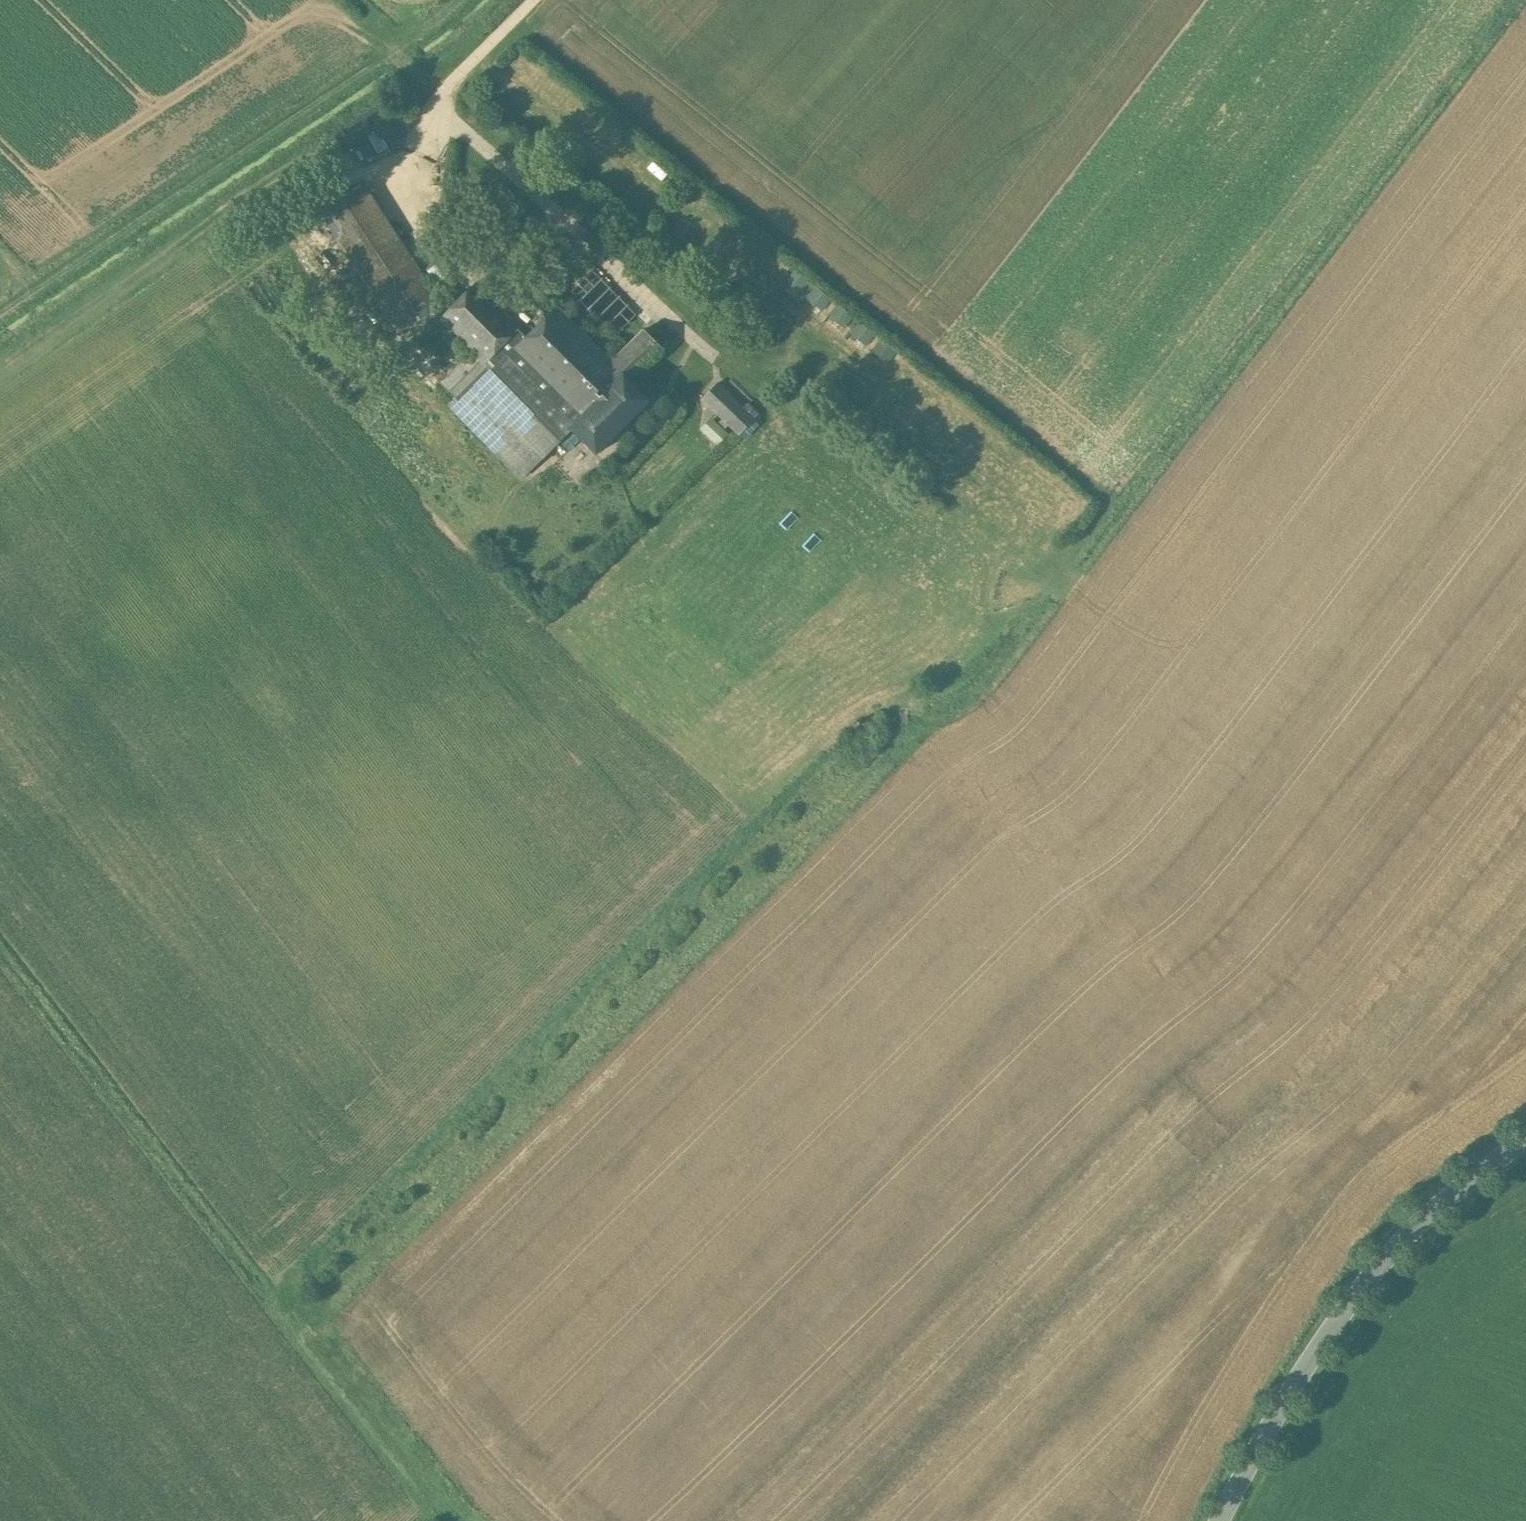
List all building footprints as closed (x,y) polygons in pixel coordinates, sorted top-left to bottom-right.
[(380,151),(369,133),(385,123),(376,107),(336,131),(356,165),(380,151)] [(381,153),(392,148),(382,125),(371,130),(381,153)] [(444,305),(365,183),(320,212),(398,333),(444,305)] [(794,267),(785,278),(799,288),(808,277),(794,267)] [(637,315),(595,272),(593,270),(572,291),(615,335),(637,315)] [(478,280),(462,296),(438,319),(470,352),(441,381),(455,397),(447,405),(521,480),(571,432),(594,456),(652,398),(637,378),(666,351),(645,328),(613,359),(557,305),(522,332),(519,329),(523,324),(478,280)] [(812,284),(807,300),(827,307),(832,291),(812,284)] [(833,302),(829,316),(849,323),(853,308),(833,302)] [(852,330),(868,342),(876,331),(860,319),(852,330)] [(718,382),(702,398),(740,433),(755,417),(718,382)] [(720,444),(731,431),(713,416),(702,429),(720,444)]
